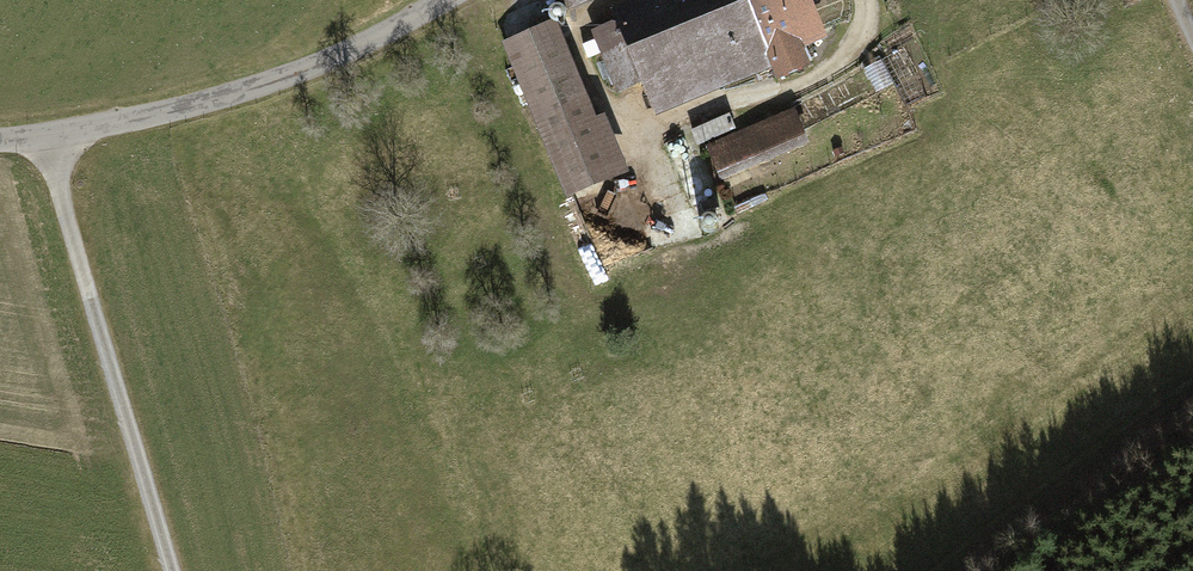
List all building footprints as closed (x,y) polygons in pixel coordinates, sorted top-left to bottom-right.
[(595,33),(619,90),(642,81),(650,100),(768,52),(778,78),(806,67),(795,41),(818,31),(805,0),(674,0),(665,4),(646,12),(595,33)] [(646,12),(665,4),(664,0),(641,0),(646,12)] [(509,44),(570,191),(620,170),(599,120),(591,124),(551,27),(509,44)] [(794,114),(711,149),(720,172),(804,137),(794,114)] [(728,115),(692,131),(696,140),(732,124),(728,115)] [(674,139),(669,144),(669,152),(674,157),(681,157),(686,152),(687,145),(682,140),(674,139)] [(682,158),(677,163),(677,170),(682,175),(689,176),(694,171),(694,163),(689,158),(682,158)] [(690,177),(684,182),(684,189),(689,195),(697,195),(702,190),(702,183),(697,177),(690,177)] [(698,196),(693,201),(692,208),(697,213),(705,213),(710,208),(710,201),(705,196),(698,196)] [(706,215),(700,220),(700,227),(705,232),(712,233),(718,228),(718,220),(713,215),(706,215)]
